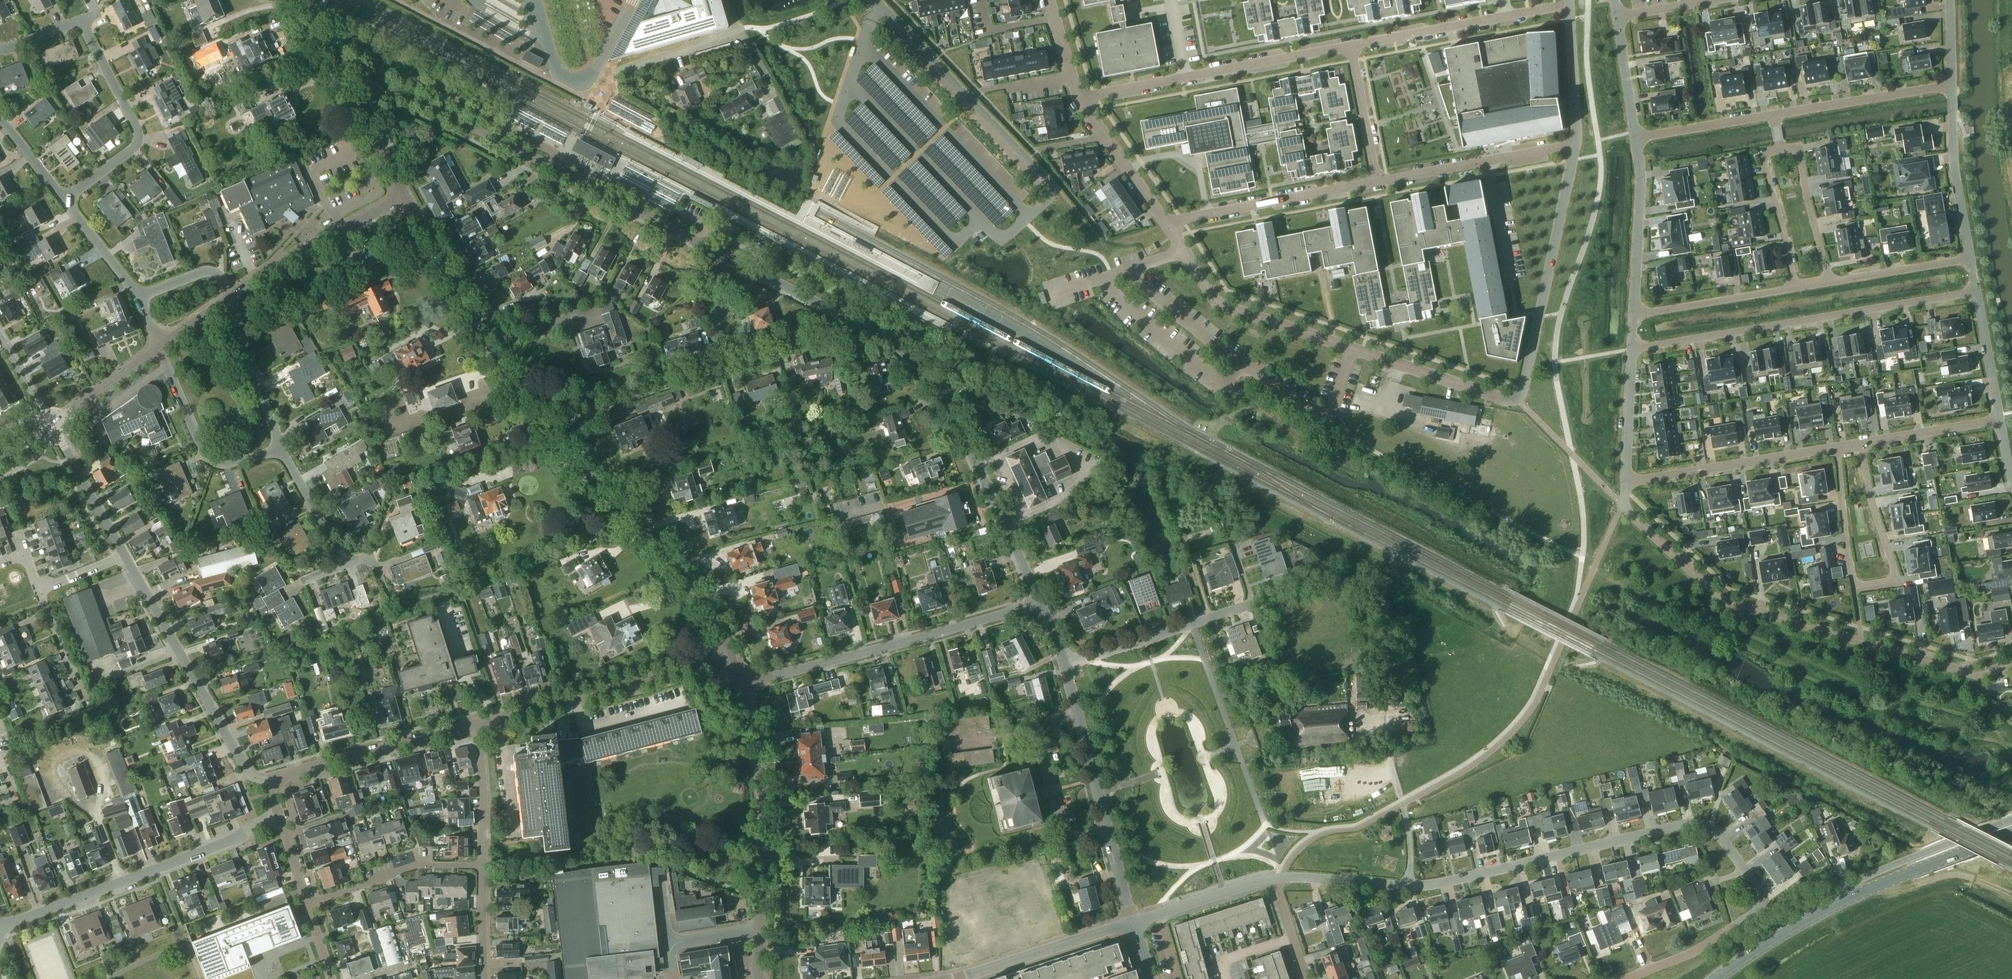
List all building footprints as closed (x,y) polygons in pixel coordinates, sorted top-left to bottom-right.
[(9,2),(8,0),(0,0),(0,20),(10,15),(5,4),(9,2)] [(53,6),(49,0),(31,0),(38,14),(53,6)] [(140,23),(128,0),(123,0),(113,5),(126,31),(140,23)] [(195,27),(198,33),(191,36),(196,47),(208,43),(200,25),(204,23),(204,24),(224,16),(217,0),(194,0),(196,6),(188,9),(195,27)] [(622,58),(684,40),(728,27),(720,0),(690,0),(692,7),(679,0),(653,0),(651,3),(650,3),(649,3),(648,3),(648,4),(647,4),(647,5),(646,5),(646,6),(646,7),(646,8),(647,8),(647,9),(648,10),(640,23),(632,37),(631,37),(630,37),(629,38),(628,38),(628,39),(627,40),(627,41),(627,42),(628,42),(628,43),(629,44),(621,58),(622,58)] [(920,18),(926,16),(928,22),(932,21),(928,0),(916,0),(920,18)] [(932,21),(937,20),(936,15),(942,13),(940,0),(928,0),(932,21)] [(942,13),(949,12),(950,18),(955,17),(952,0),(940,0),(942,13)] [(955,17),(960,16),(958,10),(965,9),(964,0),(952,0),(955,17)] [(1010,13),(1003,14),(1005,23),(1015,21),(1014,16),(1031,12),(1028,0),(1009,4),(1010,13)] [(1125,29),(1124,23),(1125,23),(1123,14),(1122,6),(1116,7),(1115,1),(1122,0),(1082,0),(1083,7),(1109,3),(1110,8),(1109,9),(1112,25),(1119,24),(1120,30),(1095,35),(1103,78),(1131,73),(1159,67),(1150,24),(1125,29)] [(1299,19),(1295,20),(1295,17),(1278,21),(1278,23),(1275,24),(1270,0),(1248,0),(1249,2),(1244,3),(1249,30),(1254,29),(1255,37),(1265,35),(1266,43),(1283,39),(1283,38),(1297,36),(1297,37),(1313,34),(1312,26),(1322,24),(1320,16),(1325,15),(1322,0),(1295,0),(1299,19)] [(1396,1),(1396,0),(1386,0),(1378,1),(1379,4),(1375,4),(1375,0),(1347,0),(1349,11),(1355,10),(1356,17),(1366,16),(1367,23),(1383,20),(1383,19),(1398,17),(1398,18),(1414,14),(1413,7),(1422,5),(1421,0),(1399,0),(1396,1)] [(1446,8),(1486,1),(1486,0),(1445,0),(1446,8)] [(1859,0),(1846,0),(1848,14),(1841,15),(1843,27),(1850,26),(1850,25),(1863,22),(1859,0)] [(1863,22),(1875,20),(1875,21),(1882,20),(1880,8),(1874,9),(1872,0),(1859,0),(1863,22)] [(1894,19),(1914,15),(1913,8),(1926,5),(1925,0),(1907,0),(1907,2),(1901,3),(1902,8),(1892,9),(1894,19)] [(1826,2),(1813,4),(1817,30),(1830,28),(1830,29),(1837,28),(1835,16),(1828,17),(1826,2)] [(1805,32),(1817,30),(1813,4),(1800,7),(1803,21),(1796,23),(1799,35),(1805,34),(1805,32)] [(148,18),(144,20),(148,27),(157,23),(153,16),(150,10),(145,13),(148,18)] [(1779,10),(1767,12),(1771,40),(1772,39),(1772,42),(1783,40),(1783,41),(1790,40),(1788,28),(1782,29),(1779,10)] [(1765,41),(1771,40),(1767,12),(1755,15),(1758,33),(1752,34),(1754,49),(1766,47),(1765,41)] [(1735,18),(1722,20),(1726,44),(1727,46),(1739,44),(1739,45),(1746,44),(1743,32),(1737,33),(1735,18)] [(1900,25),(1899,18),(1886,20),(1887,27),(1900,25)] [(1715,46),(1726,44),(1722,20),(1710,22),(1713,37),(1706,38),(1709,53),(1716,51),(1715,46)] [(1903,25),(1905,41),(1926,37),(1926,33),(1928,33),(1926,25),(1924,26),(1924,22),(1903,25)] [(149,30),(155,41),(164,36),(158,25),(149,30)] [(1639,32),(1641,41),(1642,41),(1643,53),(1663,50),(1663,53),(1673,51),(1672,38),(1662,40),(1660,30),(1648,32),(1648,31),(1639,32)] [(1450,119),(1451,118),(1458,117),(1464,149),(1503,142),(1510,141),(1510,140),(1564,130),(1558,101),(1555,33),(1528,34),(1445,50),(1451,83),(1440,86),(1439,83),(1438,84),(1450,119)] [(252,67),(272,57),(261,35),(242,44),(240,40),(229,46),(235,57),(237,56),(245,72),(247,71),(248,72),(253,69),(252,67)] [(155,67),(152,61),(159,57),(154,46),(152,47),(150,43),(148,44),(144,38),(133,44),(136,51),(129,54),(134,63),(135,62),(142,75),(155,67)] [(73,40),(64,44),(43,52),(49,67),(79,55),(73,40)] [(229,56),(221,40),(187,58),(188,58),(189,57),(197,71),(195,72),(195,73),(206,67),(207,66),(204,67),(206,61),(214,58),(220,60),(218,61),(229,56)] [(987,40),(974,43),(976,48),(988,45),(987,40)] [(1751,56),(1750,49),(1742,50),(1744,57),(1751,56)] [(1932,68),(1929,54),(1914,57),(1913,50),(1901,52),(1902,59),(1906,58),(1908,72),(1932,68)] [(1045,51),(1034,53),(1037,71),(1048,69),(1045,51)] [(541,63),(543,59),(529,52),(528,52),(524,60),(539,68),(541,63)] [(1855,54),(1860,80),(1871,78),(1867,52),(1855,54)] [(1034,53),(1023,55),(1027,73),(1037,71),(1034,53)] [(1682,53),(1665,56),(1666,64),(1683,61),(1682,53)] [(1002,59),(1005,77),(1016,75),(1012,57),(1013,57),(1013,54),(1001,57),(1001,59),(1002,59)] [(1848,82),(1860,80),(1855,54),(1844,56),(1848,82)] [(1013,57),(1012,57),(1016,75),(1027,73),(1023,55),(1013,57)] [(1806,85),(1818,83),(1813,60),(1808,61),(1807,55),(1795,58),(1797,69),(1803,68),(1806,85)] [(979,61),(983,81),(994,79),(991,61),(992,61),(991,58),(979,61)] [(1825,58),(1813,60),(1818,83),(1829,81),(1827,65),(1825,58)] [(991,61),(994,79),(1005,77),(1002,59),(1001,59),(992,61),(991,61)] [(1773,69),(1776,90),(1788,88),(1785,73),(1792,72),(1790,60),(1778,62),(1779,68),(1773,69)] [(15,82),(18,89),(30,84),(21,62),(0,70),(0,89),(15,82)] [(938,129),(873,63),(855,81),(919,147),(938,129)] [(1649,86),(1665,84),(1661,63),(1645,65),(1649,86)] [(1765,92),(1776,90),(1773,69),(1773,67),(1761,69),(1761,65),(1754,66),(1756,78),(1762,77),(1765,92)] [(1746,95),(1745,85),(1751,84),(1748,67),(1742,69),(1742,72),(1730,74),(1731,76),(1735,97),(1746,95)] [(694,68),(682,74),(687,85),(699,79),(694,68)] [(172,74),(175,81),(182,77),(178,71),(172,74)] [(1316,176),(1316,175),(1317,175),(1330,172),(1330,173),(1346,170),(1345,162),(1355,161),(1353,153),(1358,152),(1353,125),(1348,126),(1347,120),(1341,121),(1341,120),(1341,118),(1347,117),(1346,112),(1351,111),(1345,84),(1340,85),(1339,77),(1329,79),(1328,71),(1311,74),(1311,75),(1297,78),(1297,77),(1281,80),(1282,88),(1272,90),(1274,97),(1269,98),(1274,124),(1276,135),(1247,140),(1245,130),(1237,88),(1195,96),(1197,110),(1141,121),(1146,150),(1155,148),(1159,147),(1175,144),(1193,141),(1195,150),(1200,149),(1205,148),(1208,167),(1213,190),(1220,189),(1221,194),(1249,189),(1248,183),(1255,182),(1248,145),(1261,142),(1276,140),(1282,166),(1287,165),(1288,173),(1298,171),(1299,179),(1316,176)] [(1731,76),(1720,78),(1719,72),(1712,73),(1714,85),(1721,84),(1723,99),(1735,97),(1731,76)] [(179,114),(174,103),(181,99),(171,80),(154,89),(158,96),(154,98),(166,121),(179,114)] [(76,108),(99,94),(91,82),(82,88),(77,81),(64,90),(76,108)] [(755,99),(751,92),(756,89),(752,81),(737,89),(741,97),(731,102),(719,108),(725,120),(737,114),(738,115),(753,108),(750,102),(755,99)] [(687,87),(676,92),(673,94),(672,97),(674,101),(677,102),(681,101),(686,112),(700,106),(698,102),(699,101),(691,86),(687,88),(687,87)] [(1665,97),(1651,99),(1652,101),(1650,101),(1651,107),(1653,107),(1653,113),(1674,110),(1672,96),(1677,95),(1676,89),(1664,91),(1665,97)] [(296,116),(297,113),(295,109),(292,108),(284,93),(253,109),(247,98),(236,104),(242,116),(251,111),(258,125),(273,118),(277,126),(289,120),(291,124),(296,121),(294,117),(296,117),(296,116)] [(613,96),(606,110),(652,132),(658,121),(650,117),(654,109),(644,103),(641,110),(613,96)] [(767,102),(774,115),(785,109),(779,96),(767,102)] [(50,116),(55,111),(45,98),(24,115),(34,128),(45,120),(42,117),(48,113),(50,116)] [(1063,112),(1061,100),(1041,103),(1043,116),(1063,112)] [(198,109),(195,103),(190,106),(193,112),(198,109)] [(893,170),(911,153),(863,103),(845,120),(893,170)] [(764,122),(777,148),(780,147),(783,153),(806,141),(803,135),(799,137),(786,111),(764,122)] [(1063,112),(1043,116),(1045,127),(1065,123),(1063,112)] [(98,149),(119,133),(106,116),(85,131),(98,149)] [(1065,123),(1045,127),(1048,139),(1067,135),(1065,123)] [(1274,124),(1245,130),(1247,140),(1276,135),(1274,124)] [(1906,153),(1933,148),(1931,135),(1922,137),(1920,126),(1895,130),(1897,141),(1903,140),(1906,153)] [(1884,136),(1883,127),(1866,130),(1868,139),(1884,136)] [(188,149),(184,141),(188,138),(184,131),(180,134),(180,133),(168,140),(171,145),(174,144),(178,153),(165,160),(170,168),(182,161),(195,185),(205,180),(192,157),(194,156),(190,148),(188,149)] [(829,137),(878,188),(885,181),(836,131),(829,137)] [(1014,210),(942,134),(924,151),(996,227),(1014,210)] [(68,172),(79,163),(66,145),(71,141),(66,135),(52,146),(57,153),(55,154),(68,172)] [(1841,159),(1841,158),(1840,151),(1847,150),(1845,139),(1841,140),(1829,142),(1830,148),(1815,150),(1818,163),(1841,159)] [(610,158),(611,156),(602,151),(601,154),(584,144),(580,152),(593,159),(592,161),(596,164),(598,162),(611,168),(615,161),(610,158)] [(1095,149),(1083,151),(1088,177),(1093,176),(1092,170),(1099,169),(1095,149)] [(1088,177),(1083,151),(1072,154),(1076,173),(1082,172),(1083,178),(1088,177)] [(1076,173),(1072,154),(1060,156),(1064,175),(1076,173)] [(1726,160),(1728,171),(1749,167),(1747,156),(1726,160)] [(453,215),(495,193),(488,180),(463,194),(443,157),(425,166),(433,182),(421,189),(440,225),(454,217),(453,215)] [(1919,161),(1918,157),(1892,161),(1897,188),(1923,184),(1924,191),(1936,189),(1933,170),(1935,170),(1933,158),(1919,161)] [(1843,158),(1841,158),(1841,159),(1818,163),(1820,175),(1834,172),(1835,179),(1848,177),(1846,170),(1845,170),(1843,158)] [(239,208),(244,218),(242,219),(244,224),(246,223),(252,236),(253,235),(266,229),(264,225),(287,215),(292,220),(295,217),(291,213),(314,203),(294,159),(220,192),(230,212),(239,208)] [(967,212),(916,159),(898,176),(948,229),(967,212)] [(1878,165),(1869,166),(1870,173),(1879,172),(1878,165)] [(1751,178),(1749,167),(1728,171),(1730,181),(1751,178)] [(1664,192),(1689,188),(1687,176),(1688,175),(1687,168),(1675,170),(1676,177),(1661,179),(1662,182),(1661,184),(1662,188),(1663,189),(1664,192)] [(152,199),(163,191),(146,170),(140,175),(143,179),(130,189),(140,201),(148,194),(152,199)] [(0,199),(1,200),(16,192),(7,174),(0,178),(0,199)] [(1100,189),(1106,198),(1121,187),(1115,178),(1100,189)] [(1730,181),(1732,192),(1752,189),(1751,178),(1730,181)] [(1846,200),(1850,200),(1848,188),(1852,187),(1851,181),(1836,183),(1837,189),(1823,191),(1825,204),(1846,200)] [(1430,264),(1430,261),(1425,262),(1424,254),(1423,251),(1440,248),(1466,243),(1481,322),(1481,323),(1482,325),(1488,356),(1517,362),(1523,332),(1526,318),(1519,319),(1508,321),(1482,182),(1455,187),(1456,191),(1447,192),(1446,189),(1445,189),(1446,190),(1449,207),(1450,207),(1450,206),(1459,205),(1462,220),(1448,223),(1445,206),(1430,209),(1427,193),(1412,196),(1413,202),(1410,202),(1409,200),(1391,203),(1410,305),(1387,309),(1367,208),(1349,211),(1350,214),(1346,214),(1345,208),(1330,211),(1333,227),(1276,238),(1273,222),(1257,225),(1258,231),(1255,232),(1254,229),(1236,233),(1245,278),(1263,274),(1262,272),(1264,272),(1266,271),(1267,280),(1312,272),(1309,255),(1322,252),(1326,269),(1355,264),(1357,275),(1353,276),(1360,316),(1366,315),(1367,322),(1377,321),(1378,328),(1394,325),(1394,324),(1402,323),(1409,322),(1409,323),(1425,319),(1424,312),(1433,310),(1432,302),(1437,301),(1430,264)] [(1071,186),(1073,193),(1079,191),(1078,184),(1071,186)] [(945,258),(952,251),(889,185),(881,192),(945,258)] [(163,191),(175,207),(183,204),(169,187),(163,191)] [(1112,207),(1127,196),(1121,187),(1106,198),(1112,207)] [(1691,200),(1689,188),(1664,192),(1666,205),(1681,202),(1682,209),(1695,206),(1694,199),(1691,200)] [(1754,200),(1752,189),(1732,192),(1733,203),(1754,200)] [(117,228),(133,216),(113,192),(98,204),(117,228)] [(208,198),(219,227),(219,228),(223,226),(217,209),(221,207),(216,194),(208,198)] [(495,196),(483,203),(491,216),(499,212),(504,221),(522,210),(513,196),(500,204),(495,196)] [(1127,196),(1112,207),(1111,208),(1117,217),(1134,205),(1127,196)] [(1931,209),(1929,197),(1916,200),(1918,212),(1927,210),(1928,216),(1927,216),(1932,245),(1941,243),(1941,245),(1940,245),(1941,246),(1950,244),(1950,243),(1945,213),(1932,215),(1931,210),(1931,209)] [(1848,212),(1846,200),(1825,204),(1827,216),(1841,213),(1842,220),(1855,218),(1853,211),(1848,212)] [(27,241),(37,236),(33,229),(49,221),(40,203),(24,211),(32,227),(22,233),(26,241),(27,241)] [(1134,205),(1117,217),(1124,226),(1140,215),(1134,205)] [(1737,216),(1739,227),(1762,222),(1760,211),(1746,214),(1744,207),(1730,210),(1731,217),(1737,216)] [(204,213),(207,220),(183,230),(190,249),(216,239),(213,231),(219,229),(212,210),(204,213)] [(136,250),(150,245),(157,247),(164,265),(173,261),(161,230),(169,227),(163,212),(145,220),(137,225),(142,238),(133,241),(136,250)] [(483,230),(492,225),(485,213),(474,217),(472,213),(454,223),(456,227),(464,241),(483,231),(483,230)] [(1659,224),(1661,237),(1686,233),(1685,221),(1688,220),(1687,213),(1673,215),(1674,222),(1659,224)] [(140,214),(133,220),(137,224),(144,219),(140,214)] [(1859,240),(1857,228),(1860,227),(1859,221),(1849,223),(1850,229),(1836,231),(1838,243),(1859,240)] [(1764,236),(1762,222),(1739,227),(1737,227),(1739,240),(1764,236)] [(496,225),(487,230),(491,238),(500,233),(496,225)] [(1889,253),(1911,249),(1911,247),(1913,247),(1912,239),(1910,239),(1909,232),(1890,235),(1889,229),(1879,230),(1882,242),(1887,242),(1889,253)] [(556,256),(568,263),(573,255),(580,258),(589,241),(574,233),(569,242),(568,242),(565,247),(556,243),(552,250),(558,253),(556,256)] [(1688,245),(1686,233),(1661,237),(1661,240),(1660,241),(1661,245),(1662,246),(1663,250),(1677,248),(1678,254),(1691,252),(1689,245),(1688,245)] [(41,242),(37,236),(27,241),(26,241),(23,243),(31,259),(43,252),(48,261),(64,253),(54,235),(41,242)] [(542,235),(527,243),(532,253),(547,244),(542,235)] [(476,266),(494,257),(484,239),(467,249),(476,266)] [(1840,256),(1855,253),(1856,259),(1867,257),(1864,239),(1859,240),(1838,243),(1840,256)] [(1154,243),(1145,248),(1148,254),(1157,249),(1154,243)] [(1737,256),(1751,254),(1750,247),(1736,249),(1737,256)] [(606,272),(615,256),(603,249),(597,258),(597,257),(588,272),(595,276),(599,269),(606,272)] [(1714,259),(1718,280),(1732,277),(1729,263),(1735,262),(1733,249),(1721,251),(1722,257),(1714,259)] [(1770,249),(1754,252),(1758,273),(1762,272),(1762,274),(1770,273),(1769,271),(1773,270),(1770,249)] [(532,287),(528,280),(543,272),(545,276),(558,269),(551,256),(523,271),(525,274),(512,281),(515,287),(510,289),(515,297),(532,287)] [(487,285),(508,274),(502,263),(481,274),(487,285)] [(632,287),(641,270),(628,263),(623,273),(622,272),(614,287),(622,291),(626,284),(632,287)] [(1673,266),(1657,268),(1661,289),(1664,289),(1665,290),(1673,289),(1672,287),(1676,287),(1673,266)] [(70,293),(86,284),(76,267),(63,274),(59,267),(49,273),(54,282),(62,278),(70,293)] [(587,274),(579,269),(572,281),(581,286),(587,274)] [(659,301),(667,285),(654,276),(649,286),(648,285),(640,301),(647,305),(651,297),(659,301)] [(375,316),(380,314),(381,314),(384,315),(386,315),(388,313),(389,310),(381,293),(391,288),(388,282),(364,293),(363,291),(343,300),(349,313),(366,305),(369,312),(372,311),(375,316)] [(103,299),(119,292),(115,285),(100,293),(103,299)] [(4,313),(4,314),(6,314),(10,322),(15,320),(17,320),(24,316),(16,302),(21,299),(16,291),(5,297),(8,302),(0,306),(0,307),(0,309),(0,310),(1,312),(4,313)] [(84,300),(87,307),(99,302),(96,293),(91,296),(84,300)] [(131,319),(126,308),(121,295),(110,299),(110,300),(106,302),(111,314),(115,312),(119,323),(94,333),(100,346),(137,331),(132,318),(131,319)] [(321,303),(324,309),(341,302),(338,295),(321,303)] [(634,315),(641,304),(634,300),(627,311),(634,315)] [(749,314),(753,333),(772,328),(768,309),(749,314)] [(609,364),(605,352),(614,349),(614,347),(627,342),(617,310),(602,315),(606,325),(583,333),(588,347),(584,348),(587,359),(595,356),(599,368),(609,364)] [(689,320),(692,329),(701,327),(698,317),(689,320)] [(1965,334),(1964,327),(1962,327),(1962,325),(1959,326),(1958,319),(1940,322),(1935,323),(1935,319),(1927,320),(1929,333),(1942,331),(1943,340),(1964,336),(1963,334),(1965,334)] [(307,355),(317,350),(309,337),(299,342),(287,320),(267,332),(283,360),(303,348),(307,355)] [(1893,328),(1898,354),(1904,352),(1906,361),(1918,359),(1915,344),(1909,345),(1906,328),(1904,328),(1904,326),(1893,328)] [(1898,356),(1898,354),(1893,328),(1882,330),(1883,332),(1880,332),(1883,347),(1877,348),(1879,360),(1886,359),(1885,358),(1898,356)] [(43,350),(46,356),(61,348),(57,341),(48,346),(40,333),(22,343),(30,357),(43,350)] [(691,351),(703,347),(698,333),(663,344),(668,358),(682,353),(683,356),(692,353),(691,351)] [(1862,333),(1850,336),(1854,361),(1866,359),(1866,362),(1873,360),(1871,347),(1865,348),(1862,333)] [(1842,363),(1854,361),(1850,336),(1837,338),(1839,352),(1833,354),(1835,368),(1843,367),(1842,363)] [(394,353),(398,360),(401,358),(403,360),(423,349),(421,345),(421,343),(420,341),(419,341),(418,340),(410,344),(409,343),(403,346),(404,348),(394,353)] [(1819,341),(1806,343),(1810,369),(1822,367),(1823,368),(1830,367),(1828,354),(1822,355),(1819,341)] [(1798,371),(1810,369),(1806,343),(1793,345),(1796,360),(1789,361),(1791,373),(1798,372),(1798,371)] [(340,350),(345,361),(356,356),(352,346),(340,350)] [(63,353),(61,348),(46,356),(49,362),(42,366),(50,380),(69,369),(66,363),(72,359),(67,351),(63,353)] [(1776,348),(1763,350),(1767,376),(1779,374),(1779,375),(1786,374),(1784,362),(1778,363),(1776,348)] [(425,353),(423,349),(403,360),(401,358),(398,360),(405,372),(414,368),(415,370),(422,367),(421,364),(429,359),(428,358),(428,355),(427,353),(425,353)] [(1755,378),(1767,376),(1763,350),(1750,352),(1752,367),(1746,368),(1749,383),(1755,381),(1755,378)] [(1970,371),(1968,356),(1956,359),(1954,351),(1941,353),(1943,362),(1947,361),(1949,375),(1960,373),(1961,374),(1968,373),(1967,372),(1970,371)] [(793,358),(795,366),(794,366),(796,375),(800,374),(801,377),(802,376),(803,378),(817,374),(814,362),(807,364),(805,355),(800,356),(793,358)] [(1724,357),(1719,357),(1724,383),(1723,383),(1724,385),(1736,383),(1736,384),(1743,383),(1741,371),(1735,372),(1732,357),(1730,357),(1730,355),(1724,356),(1724,357)] [(893,375),(890,376),(885,356),(863,362),(869,382),(866,382),(870,396),(897,388),(893,375)] [(1716,384),(1723,383),(1724,383),(1719,357),(1714,358),(1709,359),(1709,361),(1707,362),(1709,376),(1703,377),(1706,392),(1718,390),(1716,384)] [(832,372),(832,371),(834,371),(831,359),(814,362),(817,374),(820,387),(824,387),(824,384),(827,382),(830,379),(832,376),(832,372)] [(307,384),(319,377),(311,362),(290,373),(295,383),(288,387),(296,400),(311,391),(307,384)] [(1652,378),(1673,374),(1671,363),(1650,367),(1652,378)] [(842,370),(833,372),(836,386),(845,384),(842,370)] [(794,373),(783,376),(789,395),(799,392),(794,373)] [(773,374),(759,379),(765,399),(779,394),(773,374)] [(1675,385),(1673,374),(1652,378),(1654,389),(1675,385)] [(765,399),(759,379),(745,383),(751,403),(765,399)] [(0,382),(0,396),(11,390),(5,380),(0,382)] [(402,386),(405,391),(412,388),(409,382),(402,386)] [(434,410),(455,402),(449,385),(428,393),(434,410)] [(1675,385),(1654,389),(1656,399),(1677,396),(1675,385)] [(1954,385),(1935,388),(1937,397),(1948,395),(1950,411),(1961,410),(1960,407),(1972,405),(1971,397),(1973,397),(1971,386),(1955,389),(1954,385)] [(1896,396),(1899,417),(1912,415),(1909,400),(1915,399),(1913,387),(1901,389),(1902,395),(1896,396)] [(157,413),(162,411),(165,410),(159,396),(159,395),(157,391),(154,389),(151,388),(147,389),(146,389),(145,390),(145,392),(142,394),(141,393),(101,420),(101,421),(112,445),(132,436),(131,433),(140,429),(146,436),(148,435),(153,445),(168,438),(157,413)] [(789,399),(786,388),(779,390),(783,402),(789,399)] [(0,396),(0,405),(3,410),(17,402),(11,390),(0,396)] [(408,405),(421,401),(417,390),(405,394),(408,405)] [(1863,395),(1852,397),(1851,397),(1855,421),(1868,418),(1865,404),(1871,403),(1869,390),(1862,392),(1863,395)] [(343,394),(347,401),(352,398),(348,391),(343,394)] [(733,393),(738,407),(744,405),(740,391),(733,393)] [(1887,419),(1899,417),(1896,396),(1896,391),(1884,393),(1883,392),(1876,393),(1878,405),(1885,404),(1887,419)] [(671,392),(646,401),(650,413),(675,403),(671,392)] [(979,402),(986,406),(990,398),(983,394),(979,402)] [(1819,402),(1808,404),(1812,428),(1824,426),(1822,411),(1828,410),(1826,395),(1818,397),(1819,402)] [(1843,423),(1855,421),(1851,397),(1852,397),(1851,395),(1839,397),(1843,423)] [(1679,406),(1677,396),(1656,399),(1658,410),(1679,406)] [(1421,414),(1474,424),(1477,408),(1424,398),(1421,414)] [(1800,430),(1812,428),(1808,404),(1796,406),(1796,403),(1789,404),(1791,416),(1797,415),(1800,430)] [(1718,413),(1717,404),(1708,406),(1710,415),(1718,413)] [(339,406),(332,410),(330,408),(307,421),(311,427),(303,432),(312,448),(322,443),(321,442),(329,437),(325,430),(337,423),(340,428),(348,424),(339,406)] [(891,442),(894,441),(896,447),(905,445),(904,438),(905,438),(900,420),(911,414),(908,408),(898,412),(884,416),(891,442)] [(1777,416),(1766,418),(1769,439),(1782,437),(1779,422),(1785,421),(1783,409),(1776,410),(1777,416)] [(1654,426),(1675,423),(1673,412),(1652,415),(1654,426)] [(1757,441),(1769,439),(1766,418),(1765,413),(1753,415),(1753,412),(1746,413),(1748,427),(1754,426),(1757,441)] [(649,435),(655,432),(649,415),(642,418),(641,417),(614,428),(622,446),(627,444),(629,449),(632,450),(636,448),(637,445),(635,441),(649,435)] [(877,415),(860,421),(859,421),(860,426),(867,424),(867,426),(879,422),(877,415)] [(1025,433),(1023,428),(1019,421),(1012,424),(1011,422),(1005,425),(1004,423),(991,429),(996,440),(1009,434),(1011,439),(1025,433)] [(455,440),(476,433),(472,423),(452,430),(450,425),(433,431),(437,441),(453,436),(455,440)] [(1677,434),(1675,423),(1654,426),(1656,437),(1677,434)] [(1734,423),(1722,425),(1726,446),(1738,444),(1734,423)] [(1436,435),(1453,440),(1456,429),(1439,424),(1436,435)] [(1714,448),(1726,446),(1722,425),(1710,427),(1714,448)] [(480,446),(476,433),(455,440),(459,453),(480,446)] [(1658,448),(1679,444),(1677,434),(1656,437),(1658,448)] [(332,491),(342,485),(344,489),(355,483),(347,470),(363,461),(360,455),(367,451),(368,447),(363,440),(357,443),(357,444),(325,462),(330,470),(323,474),(332,491)] [(1957,464),(1986,459),(1985,455),(1987,455),(1986,447),(1984,448),(1983,443),(1960,447),(1962,457),(1956,458),(1957,464)] [(1680,455),(1679,444),(1658,448),(1659,459),(1680,455)] [(786,446),(779,448),(782,462),(790,460),(786,446)] [(759,454),(757,447),(748,450),(751,457),(759,454)] [(738,458),(745,456),(743,449),(736,451),(738,458)] [(1007,458),(1018,482),(1039,472),(1038,468),(1050,463),(1045,452),(1027,460),(1023,450),(1007,458)] [(1922,454),(1923,466),(1931,465),(1929,452),(1922,454)] [(1936,452),(1929,452),(1931,465),(1931,466),(1938,466),(1936,452)] [(1064,456),(1050,463),(1038,468),(1039,472),(1018,482),(1029,507),(1046,500),(1041,489),(1057,481),(1073,474),(1064,456)] [(938,478),(937,476),(936,473),(940,471),(943,470),(944,468),(944,466),(942,464),(939,457),(931,461),(931,459),(922,463),(919,457),(908,462),(909,464),(902,467),(905,475),(912,472),(914,477),(917,476),(919,482),(924,480),(924,479),(930,476),(932,481),(938,478)] [(1879,461),(1881,473),(1904,469),(1902,457),(1879,461)] [(102,487),(115,480),(111,473),(112,473),(111,470),(116,467),(111,459),(101,464),(104,469),(94,474),(102,487)] [(696,463),(700,476),(714,471),(710,459),(696,463)] [(169,503),(193,492),(179,461),(156,472),(169,503)] [(377,474),(384,471),(380,465),(373,468),(377,474)] [(461,469),(464,478),(477,473),(474,465),(461,469)] [(881,476),(883,481),(891,478),(889,473),(887,468),(879,471),(881,476)] [(1906,468),(1904,469),(1881,473),(1883,486),(1898,483),(1899,489),(1911,487),(1910,480),(1908,480),(1906,468)] [(399,469),(390,472),(392,479),(401,476),(399,469)] [(1798,474),(1800,486),(1826,481),(1824,470),(1798,474)] [(127,473),(120,477),(122,482),(130,478),(127,473)] [(698,498),(697,493),(702,491),(700,484),(695,485),(691,473),(669,480),(672,489),(672,490),(674,499),(678,498),(680,503),(686,501),(698,498)] [(1962,493),(1991,488),(1991,484),(1993,484),(1991,476),(1989,477),(1989,473),(1965,477),(1967,487),(1961,488),(1962,493)] [(368,482),(373,492),(387,485),(381,475),(368,482)] [(1779,477),(1780,489),(1787,488),(1785,476),(1779,477)] [(405,488),(414,485),(411,477),(402,480),(405,488)] [(1759,481),(1763,507),(1774,505),(1774,506),(1781,505),(1779,493),(1773,494),(1770,479),(1759,481)] [(277,517),(292,509),(276,481),(260,491),(276,518),(277,517)] [(1752,508),(1763,507),(1759,481),(1747,483),(1750,498),(1743,499),(1745,511),(1752,510),(1752,508)] [(1828,493),(1826,481),(1800,486),(1802,497),(1828,493)] [(377,505),(370,494),(373,492),(368,482),(354,490),(358,497),(354,499),(354,498),(341,506),(355,532),(370,524),(364,512),(377,505)] [(462,500),(467,498),(476,522),(488,518),(487,515),(494,513),(496,519),(505,516),(502,509),(507,507),(499,487),(484,493),(480,483),(467,488),(463,487),(462,489),(453,485),(449,494),(462,500)] [(1730,486),(1719,488),(1723,513),(1734,511),(1734,513),(1741,511),(1739,499),(1733,500),(1730,486)] [(19,487),(11,490),(15,500),(23,497),(19,487)] [(123,508),(135,501),(127,487),(120,491),(121,492),(108,499),(114,510),(122,506),(123,508)] [(1937,487),(1922,488),(1922,499),(1937,499),(1937,487)] [(1711,515),(1723,513),(1719,488),(1707,490),(1711,515)] [(210,503),(215,518),(223,515),(228,527),(250,518),(240,491),(210,503)] [(1694,519),(1701,518),(1699,506),(1693,507),(1691,492),(1677,494),(1678,500),(1676,501),(1677,508),(1679,508),(1680,515),(1693,513),(1694,519)] [(946,535),(945,532),(966,526),(963,515),(970,513),(967,502),(959,504),(956,493),(935,499),(936,503),(901,513),(909,539),(935,531),(937,538),(946,535)] [(743,496),(745,502),(755,499),(753,494),(743,496)] [(1890,506),(1892,518),(1918,514),(1916,503),(1917,502),(1916,495),(1904,497),(1905,504),(1890,506)] [(1956,495),(1944,497),(1945,505),(1957,502),(1956,495)] [(447,514),(461,508),(457,499),(443,505),(447,514)] [(1783,503),(1784,510),(1792,509),(1790,501),(1783,503)] [(410,511),(416,509),(414,502),(399,507),(402,514),(390,519),(399,543),(419,535),(410,511)] [(1971,506),(1973,522),(1997,518),(1996,514),(1998,514),(1997,506),(1995,507),(1994,503),(1971,506)] [(745,519),(751,517),(748,508),(742,510),(741,505),(723,511),(722,508),(704,514),(707,523),(705,524),(706,527),(707,526),(710,536),(728,531),(726,524),(745,519)] [(157,506),(149,510),(154,519),(162,514),(157,506)] [(1806,521),(1807,527),(1828,523),(1826,512),(1811,514),(1811,508),(1798,510),(1800,522),(1806,521)] [(6,516),(4,509),(0,511),(0,547),(3,546),(2,542),(8,539),(5,530),(10,528),(6,516)] [(1052,521),(1061,517),(1058,510),(1046,515),(1049,522),(1050,522),(1051,525),(1041,529),(1050,547),(1061,542),(1052,521)] [(881,511),(833,525),(834,530),(883,516),(881,511)] [(135,531),(145,526),(137,513),(131,516),(130,519),(120,524),(126,534),(134,529),(135,531)] [(1920,526),(1918,514),(1892,518),(1894,530),(1909,528),(1910,534),(1925,532),(1923,525),(1920,526)] [(42,532),(59,526),(55,515),(34,523),(35,528),(40,526),(42,532)] [(281,524),(277,517),(276,518),(265,524),(269,531),(281,524)] [(151,529),(152,530),(149,532),(149,531),(130,541),(137,553),(147,547),(148,549),(152,550),(155,548),(157,544),(156,543),(160,540),(161,541),(166,538),(169,544),(175,540),(164,519),(153,525),(151,529)] [(1220,521),(1208,525),(1211,533),(1222,529),(1220,521)] [(306,552),(314,547),(300,523),(285,531),(298,555),(305,551),(306,552)] [(1828,523),(1807,527),(1805,527),(1806,534),(1800,535),(1802,547),(1814,545),(1813,538),(1830,535),(1828,523)] [(284,529),(281,524),(269,531),(272,536),(284,529)] [(62,535),(59,526),(42,532),(37,533),(38,537),(43,535),(45,541),(62,535)] [(1956,526),(1944,528),(1945,535),(1957,533),(1956,526)] [(791,533),(790,527),(775,531),(777,538),(788,535),(788,534),(791,533)] [(1785,527),(1777,528),(1779,542),(1787,540),(1785,527)] [(1748,532),(1751,546),(1767,543),(1765,529),(1748,532)] [(1717,542),(1718,546),(1716,547),(1717,554),(1719,554),(1720,558),(1741,554),(1739,545),(1745,544),(1743,531),(1731,534),(1732,540),(1717,542)] [(1986,550),(1987,557),(2001,555),(2000,548),(2011,546),(2011,532),(2007,533),(2007,531),(1999,532),(2000,534),(1987,537),(1989,549),(1986,550)] [(238,535),(241,546),(252,543),(248,532),(238,535)] [(65,545),(62,535),(45,541),(40,543),(42,547),(46,545),(48,551),(65,545)] [(1270,577),(1288,571),(1282,552),(1275,554),(1270,538),(1254,543),(1266,579),(1268,578),(1268,579),(1271,578),(1270,577)] [(1101,551),(1103,549),(1100,540),(1075,548),(1079,561),(1060,568),(1060,569),(1060,568),(1067,590),(1074,588),(1075,592),(1083,590),(1081,584),(1084,583),(1080,570),(1093,566),(1090,555),(1101,551)] [(1905,550),(1907,563),(1928,560),(1930,559),(1928,547),(1932,547),(1931,540),(1919,542),(1920,548),(1905,550)] [(205,543),(208,555),(216,553),(213,541),(205,543)] [(435,541),(422,547),(425,553),(438,548),(435,541)] [(751,555),(763,551),(760,543),(748,547),(748,546),(727,554),(731,563),(729,564),(731,567),(732,567),(733,570),(739,568),(740,572),(749,569),(748,565),(753,563),(751,555)] [(253,544),(197,558),(203,578),(228,572),(258,564),(253,544)] [(69,555),(65,545),(48,551),(43,553),(45,557),(49,555),(52,561),(69,555)] [(1812,599),(1812,597),(1832,594),(1827,566),(1835,565),(1835,567),(1836,567),(1832,547),(1832,548),(1820,550),(1823,567),(1808,570),(1807,568),(1806,568),(1808,580),(1811,580),(1812,587),(1810,587),(1812,599)] [(1817,555),(1815,548),(1803,550),(1804,558),(1817,555)] [(1233,582),(1231,578),(1238,576),(1231,553),(1223,556),(1224,559),(1210,563),(1213,571),(1205,573),(1206,575),(1211,589),(1233,582)] [(425,554),(398,565),(390,568),(395,579),(396,578),(399,586),(433,573),(425,554)] [(72,565),(69,555),(52,561),(47,563),(48,566),(53,564),(55,571),(72,565)] [(594,586),(612,576),(599,555),(581,566),(576,558),(563,566),(568,574),(576,569),(587,587),(593,584),(594,586)] [(181,573),(187,570),(180,556),(174,559),(173,559),(159,566),(166,580),(181,573)] [(1763,584),(1789,579),(1785,558),(1759,562),(1763,584)] [(448,559),(440,562),(442,569),(451,566),(448,559)] [(988,591),(995,588),(990,569),(986,570),(983,559),(973,562),(976,573),(973,574),(979,594),(988,591)] [(936,583),(952,579),(947,563),(937,566),(935,560),(930,561),(933,573),(926,575),(929,588),(918,591),(921,603),(919,604),(921,611),(942,605),(936,583)] [(1928,560),(1907,563),(1909,575),(1924,572),(1925,579),(1937,577),(1936,570),(1930,571),(1928,560)] [(1981,583),(1982,590),(2011,585),(2011,561),(2002,562),(2004,573),(1998,573),(1999,579),(1992,580),(1992,581),(1981,583)] [(1186,581),(1185,576),(1190,574),(1186,563),(1180,565),(1183,576),(1177,578),(1179,583),(1165,588),(1170,603),(1191,595),(1186,581)] [(267,605),(282,596),(279,590),(287,586),(276,567),(256,578),(267,596),(263,598),(267,605)] [(197,593),(231,584),(228,572),(192,581),(193,586),(174,595),(180,608),(199,599),(197,593)] [(442,576),(445,584),(452,581),(449,573),(442,576)] [(1148,574),(1128,581),(1140,615),(1160,607),(1148,574)] [(506,580),(508,585),(519,581),(517,576),(506,580)] [(753,597),(754,599),(753,600),(754,604),(756,605),(756,606),(763,605),(764,610),(773,607),(771,602),(777,600),(775,592),(795,586),(792,576),(771,582),(771,581),(751,587),(753,597)] [(891,580),(895,593),(903,590),(900,578),(891,580)] [(1957,600),(1954,579),(1929,583),(1931,597),(1949,594),(1951,609),(1940,611),(1942,618),(1939,619),(1940,627),(1943,627),(1944,634),(1960,632),(1958,620),(1970,618),(1967,598),(1957,600)] [(362,606),(370,603),(363,586),(351,590),(347,581),(320,591),(327,610),(323,611),(327,622),(336,618),(333,608),(354,601),(356,607),(362,605),(362,606)] [(852,599),(848,583),(833,587),(837,603),(852,599)] [(503,584),(494,587),(496,594),(506,591),(503,584)] [(1104,622),(1099,611),(1118,604),(1110,586),(1092,593),(1095,600),(1094,601),(1096,604),(1077,611),(1084,629),(1085,630),(1087,630),(1089,629),(1091,627),(1104,622)] [(1891,609),(1893,617),(1899,616),(1900,622),(1905,621),(1906,624),(1915,622),(1915,619),(1914,619),(1912,608),(1919,606),(1916,586),(1904,588),(1906,599),(1896,600),(1897,608),(1891,609)] [(479,591),(482,599),(493,595),(491,587),(479,591)] [(2010,600),(2008,587),(1991,590),(1993,602),(2010,600)] [(65,599),(79,638),(106,628),(91,589),(65,599)] [(282,596),(267,605),(272,613),(275,610),(286,628),(305,617),(294,598),(286,602),(282,596)] [(213,598),(203,601),(205,607),(215,604),(213,598)] [(876,623),(897,618),(892,599),(882,601),(883,602),(871,606),(876,623)] [(216,628),(211,618),(229,611),(226,601),(207,608),(209,614),(189,622),(195,637),(216,628)] [(314,609),(322,632),(329,630),(321,606),(314,609)] [(819,611),(817,607),(797,612),(800,623),(816,618),(815,612),(819,611)] [(865,607),(858,609),(860,616),(867,614),(865,607)] [(830,636),(850,630),(846,613),(845,613),(844,608),(833,611),(834,616),(825,618),(830,636)] [(1992,624),(1977,626),(1980,643),(1995,640),(1995,638),(2003,636),(2002,626),(2008,625),(2006,609),(1990,612),(1992,624)] [(451,662),(438,620),(433,622),(431,616),(408,623),(421,666),(398,672),(404,691),(418,687),(419,691),(421,691),(421,690),(430,688),(430,689),(432,688),(431,684),(456,678),(456,681),(457,681),(456,677),(477,672),(472,656),(451,662)] [(617,652),(643,639),(632,617),(615,626),(611,617),(589,628),(602,652),(607,650),(608,651),(615,647),(617,652)] [(121,622),(106,628),(114,650),(119,648),(116,640),(126,637),(129,643),(142,638),(137,624),(124,629),(121,622)] [(773,648),(783,645),(785,646),(790,645),(790,643),(792,642),(790,635),(801,632),(798,623),(787,627),(786,625),(784,626),(768,630),(771,638),(771,639),(773,648)] [(1255,636),(1253,636),(1248,623),(1227,631),(1236,656),(1250,651),(1252,658),(1262,654),(1255,636)] [(0,638),(0,650),(15,643),(19,641),(18,637),(14,639),(11,634),(15,632),(12,624),(0,629),(0,635),(1,637),(0,638)] [(114,650),(106,628),(79,638),(89,662),(115,653),(114,650)] [(227,633),(229,639),(239,636),(237,630),(227,633)] [(483,633),(478,634),(487,661),(494,659),(489,643),(487,644),(483,633)] [(1007,660),(1028,649),(1021,636),(1010,641),(1009,640),(1001,644),(1006,653),(1004,654),(1007,660)] [(536,638),(539,650),(546,649),(543,637),(536,638)] [(148,652),(142,638),(129,643),(129,644),(120,647),(122,653),(131,649),(134,657),(135,656),(136,658),(140,657),(140,655),(148,652)] [(223,649),(230,647),(227,640),(221,642),(220,641),(204,647),(208,660),(225,654),(223,649)] [(3,659),(29,648),(27,644),(18,648),(15,643),(0,650),(0,652),(3,659)] [(36,660),(30,647),(29,648),(3,659),(6,667),(3,669),(2,671),(3,675),(6,676),(15,672),(13,667),(24,662),(25,665),(36,660)] [(981,678),(979,673),(980,673),(979,673),(977,664),(971,665),(968,653),(965,653),(963,647),(949,651),(955,670),(966,667),(969,676),(970,681),(981,678)] [(518,670),(517,670),(511,649),(500,652),(501,657),(504,666),(505,665),(512,690),(522,687),(518,670)] [(996,665),(991,649),(982,651),(986,668),(996,665)] [(1034,663),(1028,649),(1007,660),(1009,665),(1017,661),(1015,659),(1018,657),(1023,668),(1034,663)] [(537,665),(533,666),(538,683),(538,684),(547,682),(544,671),(545,668),(541,652),(534,654),(537,665)] [(121,670),(133,665),(129,657),(118,661),(121,670)] [(510,690),(512,690),(505,665),(504,666),(501,657),(496,659),(500,671),(502,670),(503,674),(495,676),(500,694),(509,691),(510,690)] [(938,683),(944,682),(941,671),(935,672),(933,666),(932,667),(929,657),(915,660),(920,677),(927,676),(930,686),(938,684),(938,683)] [(321,661),(324,673),(331,672),(328,659),(321,661)] [(29,668),(34,678),(53,669),(52,665),(48,667),(46,661),(29,668)] [(258,662),(243,667),(245,673),(260,669),(258,662)] [(53,669),(34,678),(38,687),(58,679),(57,676),(59,675),(57,672),(66,668),(64,664),(53,669)] [(538,683),(533,666),(522,669),(526,686),(538,683)] [(889,699),(887,690),(881,668),(866,672),(871,690),(878,688),(882,701),(889,699)] [(163,670),(144,677),(142,671),(127,676),(132,688),(142,684),(142,686),(147,685),(148,689),(168,682),(163,670)] [(1003,672),(988,676),(990,682),(1004,678),(1003,672)] [(245,673),(237,676),(237,675),(221,680),(225,693),(241,688),(249,685),(245,673)] [(1019,677),(1007,680),(1009,686),(1021,683),(1019,677)] [(1028,696),(1047,691),(1044,677),(1028,681),(1029,681),(1024,683),(1028,696)] [(812,696),(840,688),(838,678),(829,680),(830,681),(796,689),(797,691),(786,694),(792,716),(800,714),(799,710),(808,708),(806,700),(813,698),(812,696)] [(38,687),(42,697),(62,688),(66,686),(66,685),(65,682),(60,684),(58,679),(38,687)] [(291,697),(299,694),(294,680),(287,683),(291,697)] [(982,694),(989,692),(986,680),(975,683),(978,693),(981,692),(982,694)] [(73,682),(66,685),(66,686),(62,688),(42,697),(46,706),(62,699),(66,697),(68,696),(65,690),(74,686),(73,682)] [(401,695),(398,686),(382,690),(385,699),(373,702),(376,713),(375,714),(378,726),(401,720),(395,697),(401,695)] [(902,713),(895,688),(887,690),(889,699),(891,705),(882,706),(883,715),(902,713)] [(459,690),(454,691),(457,702),(462,700),(459,690)] [(236,715),(238,716),(239,721),(248,718),(249,719),(252,718),(253,717),(255,716),(261,714),(258,706),(267,703),(263,691),(248,696),(250,704),(235,708),(236,710),(235,711),(236,715)] [(1047,691),(1028,696),(1029,701),(1034,700),(1034,698),(1036,698),(1039,709),(1051,706),(1047,691)] [(175,693),(159,699),(157,693),(146,698),(149,707),(153,705),(155,710),(163,708),(166,715),(181,710),(175,693)] [(847,695),(848,702),(856,700),(855,693),(847,695)] [(65,705),(62,699),(46,706),(50,716),(71,707),(69,703),(65,705)] [(290,702),(263,711),(266,719),(293,711),(290,702)] [(1348,704),(1301,708),(1301,711),(1280,714),(1282,728),(1293,727),(1294,746),(1350,741),(1348,704)] [(24,706),(13,709),(16,718),(27,715),(24,706)] [(545,852),(569,849),(559,764),(575,760),(576,765),(585,763),(701,732),(695,709),(579,739),(579,738),(557,740),(556,734),(531,737),(532,745),(527,745),(527,754),(514,755),(524,838),(543,836),(545,852)] [(347,724),(348,722),(348,719),(345,718),(340,719),(337,710),(324,714),(329,729),(323,730),(326,740),(349,733),(347,724)] [(292,713),(297,728),(288,731),(295,755),(306,752),(301,736),(309,734),(302,711),(292,713)] [(305,717),(310,734),(320,731),(316,715),(305,717)] [(947,721),(948,735),(989,730),(990,736),(995,735),(994,728),(990,728),(988,715),(947,721)] [(1013,722),(1011,715),(998,718),(1000,725),(1013,722)] [(264,745),(282,739),(279,730),(271,733),(267,720),(255,724),(255,723),(249,725),(250,729),(247,730),(252,744),(262,740),(264,745)] [(185,728),(184,726),(179,728),(177,722),(155,730),(158,738),(152,740),(151,742),(152,745),(155,746),(161,743),(162,744),(169,741),(172,747),(173,746),(174,751),(193,744),(190,737),(197,734),(193,725),(185,728)] [(885,723),(870,724),(870,731),(875,730),(875,733),(886,732),(885,723)] [(824,746),(822,747),(821,739),(825,739),(824,732),(801,734),(802,740),(798,741),(799,750),(798,750),(800,766),(801,774),(806,774),(806,780),(828,778),(827,771),(824,771),(823,764),(826,763),(840,761),(839,756),(826,758),(824,746)] [(102,809),(105,819),(128,812),(123,796),(137,791),(134,785),(114,736),(101,742),(115,778),(121,796),(112,800),(112,802),(114,805),(102,809)] [(280,758),(279,756),(289,752),(285,741),(284,738),(282,739),(264,745),(266,749),(261,751),(265,763),(270,762),(271,763),(273,762),(273,761),(280,758)] [(850,741),(851,752),(865,750),(864,739),(850,741)] [(992,748),(951,753),(953,768),(994,762),(992,749),(997,748),(996,741),(991,742),(992,748)] [(471,766),(467,747),(455,749),(459,769),(467,767),(469,775),(474,774),(472,766),(471,766)] [(438,774),(440,771),(444,770),(447,782),(457,790),(468,789),(468,781),(456,782),(450,761),(446,762),(443,750),(425,755),(426,759),(429,770),(430,769),(432,775),(438,774)] [(400,777),(429,770),(426,759),(421,760),(420,753),(396,760),(400,777)] [(209,758),(202,761),(199,754),(188,759),(191,766),(194,765),(196,770),(189,773),(189,772),(182,774),(181,773),(175,775),(178,783),(184,780),(191,777),(198,775),(213,769),(209,758)] [(1716,762),(1728,768),(1732,759),(1719,754),(1716,762)] [(133,755),(125,758),(128,766),(136,763),(133,755)] [(451,763),(454,775),(460,773),(457,762),(451,763)] [(1656,769),(1654,762),(1647,763),(1648,771),(1656,769)] [(95,793),(87,771),(84,763),(69,769),(68,766),(63,768),(66,775),(70,773),(80,799),(95,793)] [(1031,824),(1032,827),(1042,824),(1040,814),(1037,814),(1034,800),(1036,798),(1034,791),(1031,790),(1027,776),(1030,776),(1027,765),(1017,768),(1017,770),(987,778),(987,779),(993,777),(1007,830),(1001,831),(1001,832),(1031,824)] [(1676,807),(1679,807),(1676,794),(1682,793),(1679,781),(1676,770),(1675,766),(1669,768),(1673,787),(1661,790),(1667,812),(1676,809),(1676,807)] [(379,769),(379,767),(373,768),(372,767),(364,769),(364,770),(358,772),(360,782),(361,785),(364,784),(365,786),(389,780),(392,790),(399,788),(395,771),(387,773),(386,769),(380,771),(380,769),(379,769)] [(1714,794),(1711,780),(1718,778),(1715,767),(1706,769),(1707,772),(1697,774),(1698,782),(1702,797),(1714,794)] [(213,769),(198,775),(203,787),(218,781),(213,769)] [(851,772),(837,773),(837,781),(851,779),(851,772)] [(47,806),(35,773),(21,778),(34,811),(47,806)] [(353,805),(360,803),(357,792),(350,794),(345,775),(330,779),(334,790),(332,791),(335,798),(342,795),(344,803),(351,801),(353,805)] [(191,777),(184,780),(186,786),(194,783),(191,777)] [(1642,816),(1639,803),(1645,802),(1642,790),(1641,783),(1640,783),(1638,777),(1633,778),(1634,784),(1638,803),(1626,805),(1630,820),(1639,818),(1639,816),(1642,816)] [(1745,799),(1740,792),(1749,787),(1743,777),(1732,784),(1736,789),(1723,798),(1731,808),(1745,799)] [(1702,797),(1698,782),(1686,784),(1689,800),(1702,797)] [(233,784),(199,797),(192,800),(190,796),(183,799),(187,810),(191,819),(209,812),(210,815),(205,817),(208,825),(230,817),(231,819),(244,813),(233,784)] [(320,802),(326,800),(322,787),(314,790),(313,786),(304,789),(305,791),(301,793),(300,792),(291,795),(300,820),(301,820),(302,820),(313,817),(313,819),(322,816),(320,809),(322,808),(320,802)] [(1642,790),(1645,802),(1651,800),(1653,812),(1656,812),(1657,814),(1667,812),(1661,790),(1649,793),(1648,788),(1642,790)] [(358,790),(360,798),(367,796),(365,789),(358,790)] [(858,791),(859,801),(880,800),(880,789),(858,791)] [(1558,795),(1560,803),(1567,801),(1565,793),(1558,795)] [(159,834),(154,824),(148,808),(141,811),(136,797),(125,800),(134,826),(135,828),(143,824),(145,828),(140,830),(143,838),(145,837),(149,847),(157,844),(154,836),(159,834)] [(1619,802),(1620,807),(1614,808),(1612,797),(1606,798),(1609,810),(1614,809),(1617,821),(1620,821),(1621,823),(1630,820),(1626,805),(1625,801),(1619,802)] [(1768,807),(1763,799),(1753,806),(1748,797),(1745,799),(1731,808),(1738,819),(1750,811),(1753,816),(1764,810),(1768,807)] [(470,813),(469,805),(469,798),(448,799),(449,815),(458,815),(459,826),(469,826),(469,825),(474,825),(473,813),(470,813)] [(1603,825),(1605,824),(1603,812),(1609,810),(1606,798),(1599,800),(1600,806),(1588,809),(1593,829),(1602,827),(1603,825)] [(191,829),(185,814),(188,812),(183,799),(172,804),(177,817),(167,820),(170,826),(172,828),(176,836),(180,834),(182,835),(185,834),(187,831),(191,829)] [(424,806),(425,813),(444,810),(443,803),(442,803),(441,799),(436,800),(436,804),(424,806)] [(827,803),(827,806),(823,806),(823,804),(809,805),(810,813),(804,813),(805,827),(811,826),(812,834),(825,832),(825,824),(833,824),(832,812),(846,811),(845,802),(827,803)] [(1571,820),(1577,818),(1580,830),(1583,830),(1584,831),(1593,829),(1588,809),(1576,812),(1575,806),(1569,807),(1571,820)] [(1566,836),(1566,834),(1569,833),(1566,821),(1571,820),(1569,807),(1562,809),(1563,813),(1552,816),(1557,838),(1566,836)] [(1810,811),(1816,826),(1823,823),(1819,813),(1820,813),(1818,808),(1810,811)] [(1765,831),(1769,829),(1772,826),(1768,820),(1770,819),(1764,810),(1753,816),(1757,821),(1745,829),(1752,841),(1766,832),(1765,831)] [(397,820),(391,822),(397,842),(409,838),(402,818),(400,811),(395,812),(397,820)] [(115,818),(120,830),(133,825),(128,813),(115,818)] [(1541,827),(1544,839),(1547,838),(1548,840),(1557,838),(1552,816),(1544,818),(1542,814),(1532,816),(1535,828),(1541,827)] [(1515,826),(1520,847),(1530,844),(1530,843),(1532,842),(1529,829),(1535,828),(1532,816),(1519,819),(1519,825),(1515,826)] [(386,845),(397,842),(391,822),(382,824),(382,822),(383,822),(381,817),(377,818),(386,845)] [(376,829),(369,831),(375,850),(386,847),(385,845),(386,845),(377,818),(372,820),(374,827),(375,826),(376,829)] [(325,844),(333,841),(332,838),(349,832),(345,819),(321,827),(305,832),(310,848),(318,845),(319,846),(325,844)] [(1846,854),(1854,851),(1851,843),(1853,843),(1849,833),(1847,834),(1845,829),(1843,830),(1839,819),(1822,826),(1828,842),(1833,841),(1836,848),(1838,847),(1841,855),(1846,853),(1846,854)] [(1470,829),(1468,821),(1462,822),(1464,830),(1462,831),(1463,835),(1461,836),(1460,833),(1458,832),(1452,834),(1450,836),(1451,840),(1448,841),(1451,854),(1467,851),(1465,842),(1473,841),(1470,829)] [(1511,849),(1520,847),(1515,826),(1503,829),(1502,823),(1495,825),(1499,837),(1504,836),(1507,848),(1510,847),(1511,849)] [(10,829),(16,847),(30,842),(23,824),(10,829)] [(362,854),(375,850),(369,831),(361,833),(359,825),(354,827),(362,854)] [(1436,832),(1439,831),(1438,825),(1424,828),(1426,834),(1428,834),(1431,843),(1419,846),(1423,859),(1439,855),(1436,842),(1438,841),(1436,832)] [(99,845),(104,842),(98,827),(92,829),(99,845)] [(1470,829),(1473,841),(1478,839),(1482,854),(1495,851),(1491,835),(1485,837),(1479,827),(1470,829)] [(1774,838),(1779,845),(1789,838),(1784,831),(1774,838)] [(469,837),(453,837),(454,832),(445,832),(444,842),(449,842),(449,847),(469,847),(469,837)] [(1773,842),(1772,841),(1766,832),(1752,841),(1759,851),(1773,842)] [(121,858),(136,852),(132,842),(134,842),(131,834),(114,840),(121,858)] [(1763,863),(1771,874),(1786,863),(1781,856),(1798,844),(1792,835),(1789,838),(1779,845),(1782,850),(1763,863)] [(344,847),(333,851),(331,847),(334,846),(333,841),(325,844),(327,848),(311,853),(315,866),(346,856),(344,847)] [(101,865),(108,862),(106,855),(107,852),(105,846),(96,850),(93,842),(85,845),(93,869),(102,865),(101,865)] [(48,847),(53,861),(62,858),(56,844),(48,847)] [(1657,855),(1660,867),(1666,866),(1666,864),(1685,859),(1687,866),(1701,863),(1696,845),(1657,855)] [(258,851),(266,873),(270,883),(253,889),(255,895),(266,891),(266,892),(279,887),(276,877),(283,874),(273,846),(258,851)] [(469,847),(449,847),(449,851),(444,851),(444,856),(469,857),(469,847)] [(78,851),(74,853),(73,850),(66,853),(67,856),(65,856),(73,877),(84,872),(81,865),(82,862),(78,851)] [(1660,868),(1660,867),(1657,855),(1657,853),(1639,858),(1642,872),(1643,872),(1644,874),(1660,870),(1660,868)] [(828,866),(828,878),(805,878),(805,905),(829,905),(829,893),(832,893),(832,886),(863,887),(863,867),(877,868),(877,854),(857,854),(857,866),(828,866)] [(49,865),(45,855),(34,859),(37,869),(33,870),(32,873),(36,882),(37,882),(40,890),(47,888),(47,889),(55,886),(52,878),(54,877),(49,865)] [(527,866),(539,865),(538,857),(526,858),(527,866)] [(1064,857),(1054,859),(1060,891),(1071,889),(1064,857)] [(1795,857),(1786,863),(1771,874),(1778,885),(1794,874),(1791,870),(1796,866),(1794,863),(1797,860),(1795,857)] [(5,881),(9,892),(13,891),(16,899),(24,896),(21,888),(23,887),(19,876),(15,877),(8,858),(0,860),(0,869),(5,881)] [(1799,871),(1803,876),(1813,869),(1806,859),(1798,865),(1801,870),(1799,871)] [(237,882),(248,878),(243,866),(236,868),(233,860),(211,869),(217,884),(235,877),(237,882)] [(1627,861),(1615,864),(1619,882),(1632,879),(1627,861)] [(318,870),(322,880),(341,874),(340,869),(344,867),(343,862),(318,870)] [(553,874),(564,978),(610,978),(610,977),(641,974),(642,974),(641,959),(659,957),(649,862),(592,868),(553,874)] [(1619,882),(1615,864),(1603,867),(1607,885),(1619,882)] [(1591,869),(1579,872),(1583,891),(1596,888),(1595,883),(1594,883),(1591,869)] [(1576,888),(1577,892),(1583,891),(1579,872),(1566,875),(1570,889),(1576,888)] [(185,879),(198,914),(204,912),(196,892),(202,890),(196,874),(185,879)] [(342,877),(341,874),(322,880),(324,889),(348,881),(347,876),(342,877)] [(1083,878),(1090,911),(1108,907),(1101,874),(1083,878)] [(419,903),(419,904),(423,904),(423,899),(421,899),(421,897),(431,897),(431,876),(419,876),(419,882),(419,903)] [(437,904),(442,904),(442,876),(431,876),(431,897),(439,897),(439,899),(437,899),(437,904)] [(455,877),(442,876),(442,904),(442,907),(447,907),(447,899),(446,899),(446,897),(455,897),(455,877)] [(461,897),(461,901),(454,901),(454,910),(469,909),(469,900),(466,900),(467,877),(455,877),(455,897),(461,897)] [(1644,877),(1638,879),(1642,893),(1649,892),(1648,888),(1647,888),(1644,877)] [(1555,878),(1543,882),(1546,895),(1545,895),(1547,902),(1559,899),(1562,909),(1569,908),(1566,896),(1563,897),(1561,888),(1557,889),(1555,878)] [(193,916),(198,914),(185,879),(173,883),(179,899),(185,896),(193,916)] [(1631,880),(1636,898),(1642,896),(1642,893),(1638,879),(1631,880)] [(1038,881),(1030,882),(1031,894),(1039,893),(1038,881)] [(1708,890),(1708,889),(1707,889),(1704,882),(1705,882),(1705,881),(1694,886),(1693,884),(1681,888),(1692,918),(1713,910),(1710,901),(1712,900),(1712,899),(1709,900),(1706,891),(1708,890)] [(411,910),(411,903),(419,903),(419,882),(415,882),(406,882),(406,910),(411,910)] [(1546,895),(1543,882),(1530,885),(1534,898),(1545,895),(1546,895)] [(513,884),(513,888),(497,889),(498,901),(514,901),(514,896),(530,896),(529,884),(513,884)] [(1608,886),(1601,887),(1604,899),(1610,898),(1608,886)] [(263,899),(287,892),(286,887),(261,895),(263,899)] [(1518,887),(1505,890),(1509,904),(1510,910),(1515,909),(1514,903),(1521,901),(1518,887)] [(1604,899),(1601,887),(1595,889),(1599,907),(1606,906),(1604,899)] [(387,888),(378,891),(384,911),(388,910),(389,914),(394,912),(387,888)] [(1509,904),(1505,890),(1493,893),(1497,907),(1509,904)] [(384,911),(378,891),(368,894),(376,918),(381,916),(380,912),(384,911)] [(685,893),(672,895),(675,913),(676,913),(679,931),(714,925),(713,916),(723,914),(721,904),(720,896),(704,899),(696,900),(695,893),(685,895),(685,893)] [(215,894),(208,896),(213,909),(220,906),(215,894)] [(1018,895),(1011,897),(1015,910),(1022,908),(1018,895)] [(1571,895),(1566,896),(1569,908),(1574,906),(1571,895)] [(1469,899),(1474,920),(1474,921),(1479,920),(1477,912),(1485,911),(1482,896),(1469,899)] [(151,897),(137,902),(142,917),(156,912),(151,897)] [(529,907),(543,906),(543,898),(529,899),(529,907)] [(1263,898),(1249,902),(1255,922),(1265,919),(1267,927),(1272,925),(1263,898)] [(1668,901),(1658,904),(1656,898),(1645,902),(1647,908),(1639,912),(1646,931),(1656,928),(1653,918),(1663,914),(1668,927),(1677,924),(1668,901)] [(1462,920),(1468,919),(1469,921),(1474,920),(1469,899),(1457,902),(1459,911),(1454,913),(1458,930),(1459,935),(1465,933),(1462,920)] [(142,917),(137,902),(122,908),(128,922),(142,917)] [(1249,902),(1235,907),(1241,927),(1244,934),(1248,933),(1246,925),(1255,922),(1249,902)] [(1535,904),(1529,905),(1532,917),(1536,916),(1538,915),(1535,904)] [(1624,941),(1616,922),(1622,920),(1622,921),(1628,919),(1629,919),(1637,916),(1632,904),(1612,912),(1615,920),(1593,929),(1601,950),(1610,947),(1609,944),(1615,942),(1616,944),(1624,941)] [(355,922),(355,921),(361,919),(364,930),(373,927),(366,908),(358,910),(358,911),(352,913),(350,905),(330,912),(335,928),(355,922)] [(542,907),(546,933),(557,931),(553,905),(542,907)] [(1445,905),(1428,909),(1431,922),(1432,925),(1439,923),(1441,931),(1451,928),(1452,931),(1458,930),(1454,913),(1448,914),(1445,905)] [(1534,927),(1532,917),(1529,905),(1523,907),(1526,918),(1525,918),(1525,919),(1521,920),(1523,931),(1534,928),(1534,927)] [(248,958),(302,938),(289,906),(192,942),(206,978),(220,978),(251,967),(248,958)] [(1333,908),(1325,911),(1332,931),(1336,945),(1345,942),(1339,925),(1353,920),(1349,906),(1334,911),(1333,908)] [(1235,907),(1221,911),(1228,931),(1230,938),(1235,937),(1232,929),(1241,927),(1235,907)] [(1298,911),(1303,924),(1305,930),(1316,926),(1314,920),(1319,918),(1323,917),(1321,912),(1317,913),(1316,908),(1311,910),(1310,907),(1298,911)] [(1394,930),(1393,927),(1390,915),(1384,917),(1381,907),(1364,912),(1368,925),(1378,922),(1380,928),(1384,927),(1386,932),(1394,930)] [(1414,908),(1408,909),(1407,907),(1401,908),(1402,911),(1395,913),(1400,926),(1401,928),(1418,922),(1417,921),(1418,921),(1414,908)] [(91,930),(105,924),(100,910),(85,915),(91,930)] [(1221,911),(1207,915),(1214,935),(1216,943),(1221,941),(1219,934),(1228,931),(1221,911)] [(162,926),(156,912),(142,917),(147,931),(162,926)] [(394,914),(397,921),(404,919),(401,912),(394,914)] [(467,916),(450,918),(449,912),(435,913),(436,919),(442,919),(442,923),(447,923),(447,927),(468,925),(467,916)] [(513,931),(518,931),(518,923),(529,923),(529,912),(520,912),(520,915),(497,916),(498,929),(504,929),(504,932),(513,931)] [(1499,912),(1492,914),(1496,930),(1502,928),(1499,912)] [(1486,916),(1491,937),(1494,937),(1497,936),(1496,930),(1492,914),(1486,916)] [(76,935),(91,930),(85,915),(71,921),(76,935)] [(1207,915),(1194,920),(1201,947),(1207,946),(1205,938),(1214,935),(1207,915)] [(147,931),(142,917),(128,922),(133,937),(147,931)] [(1205,971),(1202,972),(1201,966),(1203,965),(1198,946),(1196,947),(1189,921),(1180,924),(1182,932),(1176,933),(1181,952),(1187,951),(1190,962),(1184,963),(1188,977),(1194,976),(1195,978),(1207,978),(1205,971)] [(1422,936),(1430,933),(1426,923),(1418,925),(1422,936)] [(110,939),(105,924),(91,930),(96,944),(110,939)] [(376,948),(374,949),(380,968),(403,961),(391,925),(370,931),(372,937),(376,948)] [(468,925),(447,927),(448,932),(443,932),(444,938),(469,935),(468,925)] [(913,926),(914,928),(917,960),(929,958),(928,945),(927,938),(921,939),(919,925),(913,926)] [(900,940),(899,926),(891,927),(893,941),(900,940)] [(905,961),(917,960),(914,928),(902,929),(905,961)] [(91,930),(76,935),(81,950),(96,944),(91,930)] [(929,931),(931,947),(940,946),(938,930),(929,931)] [(892,944),(891,931),(884,932),(886,945),(892,944)] [(1332,931),(1325,933),(1329,947),(1336,945),(1332,931)] [(124,939),(121,932),(116,934),(114,934),(117,942),(124,939)] [(1581,958),(1578,949),(1586,945),(1581,932),(1568,937),(1570,940),(1558,945),(1561,953),(1560,953),(1564,964),(1581,958)] [(1517,939),(1520,946),(1532,942),(1529,935),(1517,939)] [(871,940),(874,965),(886,964),(884,951),(879,952),(879,948),(877,948),(876,936),(872,937),(873,940),(871,940)] [(1363,937),(1358,939),(1360,947),(1366,945),(1363,937)] [(444,938),(434,939),(436,947),(446,945),(444,938)] [(866,944),(860,945),(861,954),(860,954),(862,967),(874,965),(873,953),(871,940),(871,938),(865,938),(866,944)] [(354,954),(355,953),(351,939),(336,943),(341,958),(355,954),(354,954)] [(1523,954),(1503,962),(1505,967),(1509,977),(1521,972),(1523,978),(1527,978),(1537,975),(1531,957),(1537,955),(1532,942),(1520,947),(1523,954)] [(506,958),(519,957),(518,943),(504,943),(504,945),(497,945),(497,956),(504,956),(506,958)] [(801,958),(803,978),(807,978),(819,977),(818,971),(827,970),(827,971),(848,968),(845,943),(815,947),(816,956),(801,958)] [(1134,970),(1132,970),(1126,947),(1124,944),(1120,943),(1117,943),(1102,948),(1100,944),(993,978),(1137,978),(1134,970)] [(447,951),(446,945),(436,947),(432,948),(433,954),(447,951)] [(457,957),(475,956),(475,947),(457,949),(457,953),(455,953),(447,953),(444,953),(444,958),(457,957)] [(688,953),(679,955),(682,976),(701,973),(700,973),(707,972),(707,976),(705,976),(706,978),(729,978),(726,960),(728,960),(726,947),(689,953),(689,952),(688,953)] [(1281,951),(1253,960),(1255,965),(1263,962),(1266,971),(1285,964),(1281,951)] [(1322,957),(1326,968),(1346,962),(1342,951),(1322,957)] [(560,960),(561,952),(548,954),(548,953),(524,956),(525,964),(560,960)] [(351,978),(380,968),(375,954),(369,956),(347,964),(351,978)] [(476,964),(475,956),(457,957),(444,958),(444,962),(448,962),(455,962),(455,961),(457,961),(458,966),(476,964)] [(1405,962),(1408,970),(1421,965),(1418,957),(1405,962)] [(549,962),(550,978),(564,978),(562,961),(549,962)] [(1346,962),(1326,968),(1330,978),(1331,978),(1350,973),(1346,962)] [(1258,974),(1260,978),(1267,976),(1268,978),(1287,978),(1290,978),(1285,964),(1266,971),(1258,974)] [(453,968),(453,966),(436,968),(436,976),(447,975),(453,975),(454,978),(460,978),(475,978),(474,966),(453,968)] [(428,970),(423,971),(425,978),(430,978),(431,978),(428,970)] [(394,975),(395,978),(411,978),(412,978),(410,971),(394,975)]
